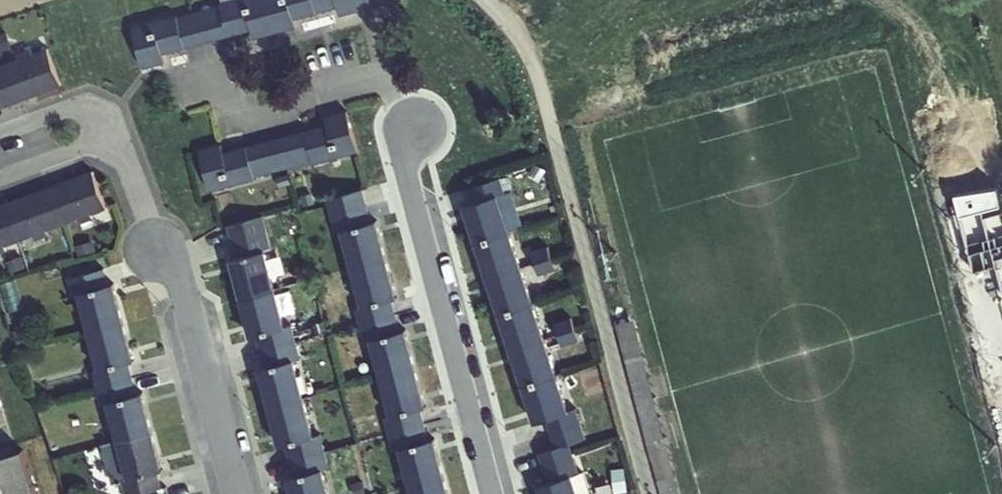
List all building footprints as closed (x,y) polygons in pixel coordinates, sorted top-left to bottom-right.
[(221,6),(228,36),(251,29),(254,39),(275,33),(267,0),(227,0),(218,2),(221,6)] [(275,33),(297,28),(294,19),(317,12),(314,0),(267,0),(275,33)] [(317,12),(336,7),(340,16),(363,9),(360,0),(314,0),(317,12)] [(363,9),(382,4),(381,0),(360,0),(363,9)] [(221,6),(178,17),(186,47),(228,36),(221,6)] [(162,54),(186,47),(178,17),(177,14),(131,26),(142,69),(165,62),(162,54)] [(61,86),(47,49),(32,54),(30,50),(16,55),(17,60),(3,65),(17,102),(61,86)] [(17,102),(3,65),(0,67),(0,108),(17,102)] [(316,127),(325,160),(358,151),(346,110),(323,117),(326,125),(316,127)] [(274,138),(285,169),(311,162),(312,163),(325,160),(316,127),(274,138)] [(234,149),(242,182),(256,178),(254,177),(285,169),(274,138),(234,149)] [(242,182),(234,149),(223,152),(220,143),(198,150),(210,190),(242,182)] [(91,214),(106,209),(92,172),(49,188),(62,225),(77,219),(79,224),(92,219),(91,214)] [(464,195),(524,423),(565,413),(505,185),(464,195)] [(46,231),(62,225),(49,188),(5,204),(18,241),(32,236),(34,241),(48,236),(46,231)] [(341,230),(353,270),(389,261),(377,221),(372,223),(364,190),(327,199),(336,232),(341,230)] [(18,241),(5,204),(0,206),(0,253),(6,251),(4,246),(18,241)] [(230,261),(240,299),(276,288),(267,252),(272,250),(263,218),(227,225),(235,259),(230,261)] [(399,299),(389,261),(353,270),(362,308),(356,309),(361,325),(397,315),(393,300),(399,299)] [(89,332),(126,323),(115,284),(108,285),(105,268),(69,278),(72,295),(78,294),(89,332)] [(255,335),(259,352),(297,341),(292,324),(286,326),(276,288),(240,299),(251,337),(255,335)] [(369,339),(380,378),(416,369),(406,330),(401,331),(397,315),(361,325),(365,341),(369,339)] [(559,320),(567,342),(581,336),(573,315),(559,320)] [(97,390),(135,381),(130,362),(135,361),(126,323),(89,332),(99,368),(92,370),(97,390)] [(302,359),(297,341),(259,352),(263,369),(258,370),(268,408),(304,395),(295,363),(302,359)] [(385,417),(388,431),(424,424),(421,410),(426,408),(416,369),(380,378),(389,416),(385,417)] [(135,381),(97,390),(101,405),(108,403),(118,440),(154,431),(144,393),(139,394),(135,381)] [(316,436),(304,395),(268,408),(279,446),(284,445),(288,462),(326,454),(320,434),(316,436)] [(549,422),(557,445),(589,433),(581,410),(549,422)] [(400,450),(410,486),(446,478),(434,438),(429,440),(424,424),(388,431),(393,452),(400,450)] [(118,440),(101,444),(112,482),(121,481),(124,493),(139,493),(161,489),(158,472),(163,469),(154,431),(118,440)] [(571,438),(541,452),(553,477),(583,463),(571,438)] [(0,458),(0,493),(37,493),(22,450),(0,458)] [(326,454),(288,462),(292,477),(287,478),(291,493),(330,493),(324,470),(331,469),(326,454)] [(544,493),(593,493),(585,468),(540,480),(544,493)] [(446,478),(410,486),(412,493),(450,493),(446,478)]
